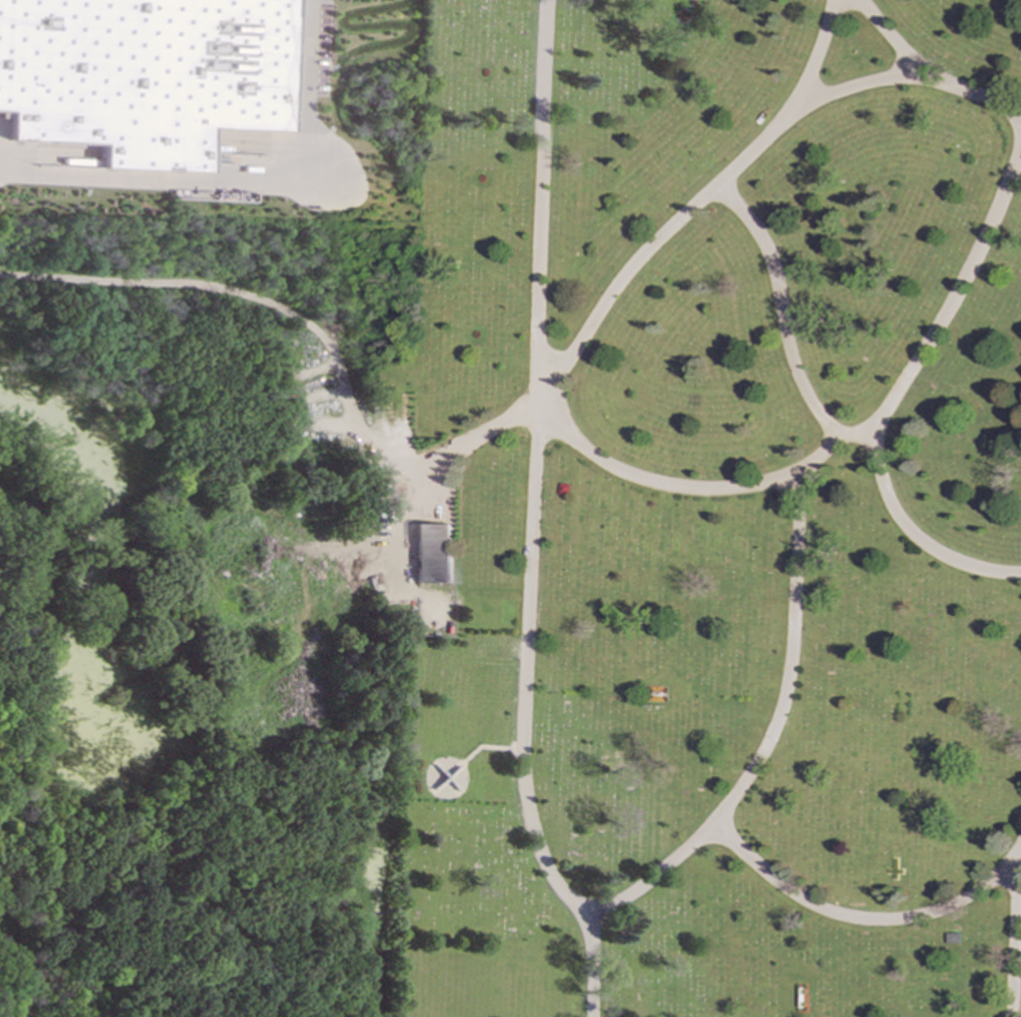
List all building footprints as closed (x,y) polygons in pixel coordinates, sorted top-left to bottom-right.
[(9,112),(0,112),(0,0),(295,0),(289,132),(208,128),(207,140),(206,173),(100,168),(100,154),(101,144),(7,139),(9,112)] [(422,581),(450,581),(450,535),(424,535),(422,581)]
